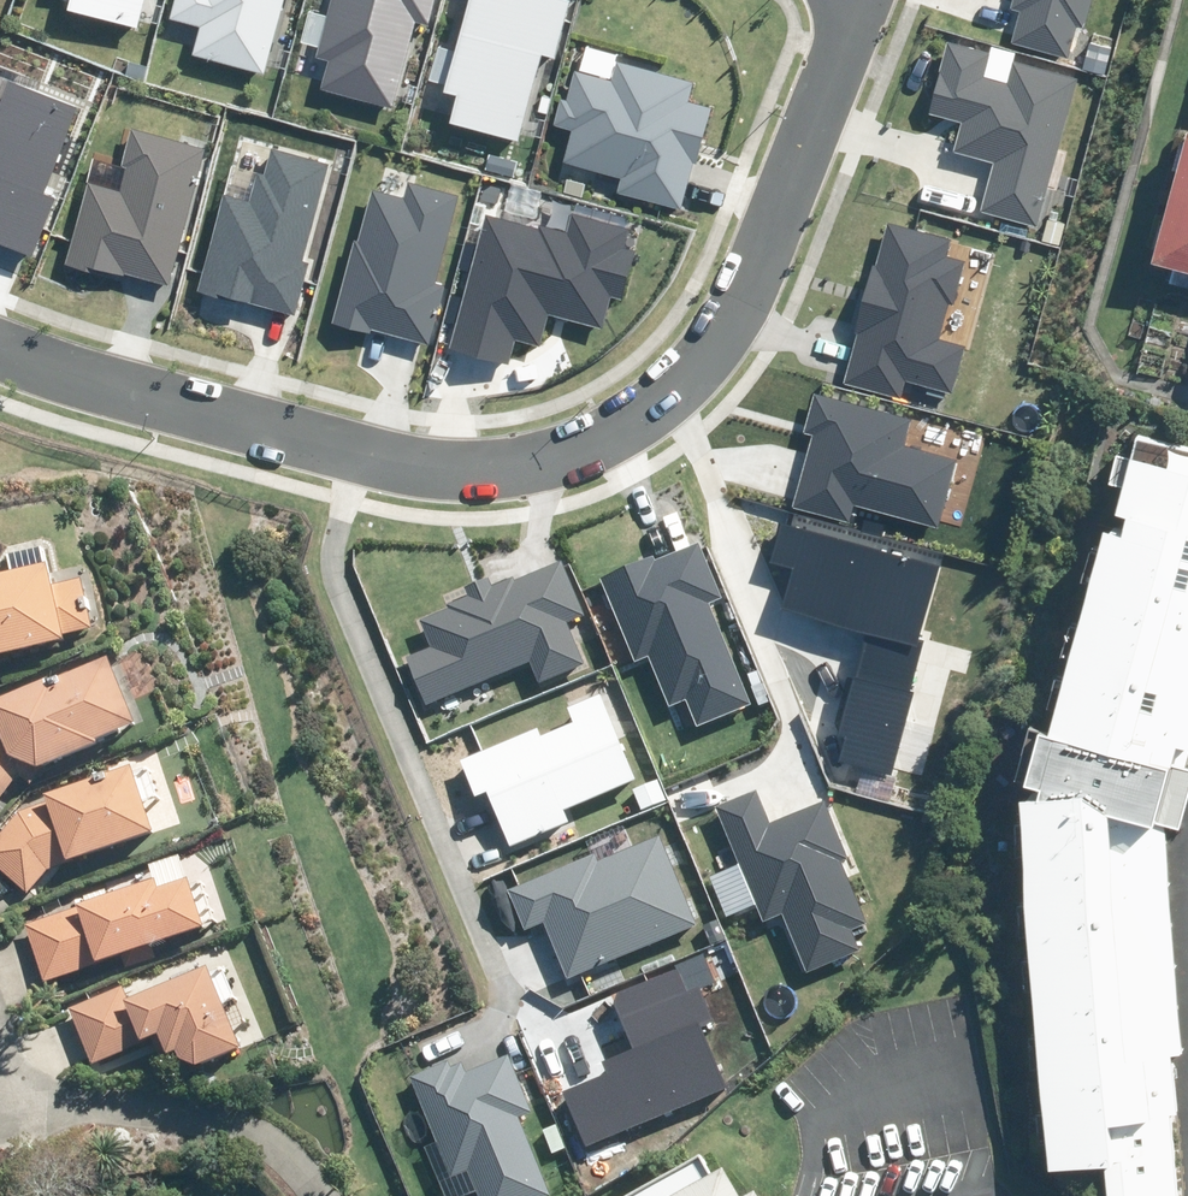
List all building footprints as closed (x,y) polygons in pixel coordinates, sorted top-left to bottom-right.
[(61,13),(134,32),(143,0),(64,0),(61,13)] [(157,22),(189,32),(180,62),(258,86),(285,0),(164,0),(157,22)] [(313,22),(327,26),(309,87),(382,109),(407,23),(420,27),(428,0),(320,0),(313,22)] [(565,0),(467,0),(443,87),(456,91),(447,124),(524,144),(534,108),(522,105),(533,64),(547,67),(565,0)] [(1067,57),(1075,26),(1084,28),(1091,0),(1013,0),(1011,9),(1020,12),(1012,43),(1067,57)] [(993,163),(980,212),(1035,227),(1075,79),(1013,62),(1008,82),(985,76),(991,54),(949,42),(929,115),(960,123),(953,152),(993,163)] [(598,74),(565,65),(550,120),(564,124),(555,156),(617,172),(612,190),(659,202),(676,139),(690,143),(701,100),(683,96),(687,81),(602,59),(598,74)] [(34,254),(56,199),(42,193),(75,108),(9,83),(0,106),(0,241),(34,254)] [(1172,260),(1167,278),(1187,284),(1187,125),(1183,123),(1147,254),(1172,260)] [(124,272),(165,284),(204,149),(131,128),(120,165),(127,167),(119,193),(87,184),(64,265),(121,282),(124,272)] [(197,288),(295,315),(310,262),(303,260),(329,166),(272,151),(266,174),(258,172),(249,204),(222,196),(197,288)] [(371,327),(430,343),(445,285),(435,282),(458,195),(409,182),(405,197),(371,189),(358,241),(353,239),(331,322),(369,332),(371,327)] [(450,349),(506,364),(513,339),(538,345),(547,312),(602,327),(610,297),(622,300),(635,250),(622,246),(627,227),(572,213),(567,231),(540,224),(539,228),(486,215),(450,349)] [(842,382),(902,399),(907,380),(952,392),(964,348),(937,340),(947,304),(956,306),(968,263),(946,257),(951,238),(887,221),(842,382)] [(855,507),(939,528),(957,459),(906,446),(913,419),(814,393),(804,433),(811,435),(793,506),(851,521),(855,507)] [(1028,802),(1051,1169),(1114,1165),(1115,1195),(1187,1195),(1187,1064),(1171,793),(1187,740),(1187,468),(1138,453),(1028,802)] [(840,759),(890,773),(926,641),(919,639),(940,565),(780,521),(769,559),(795,566),(783,609),(867,632),(838,735),(846,737),(840,759)] [(686,699),(697,727),(751,704),(708,603),(720,598),(694,537),(600,578),(636,661),(648,656),(669,706),(686,699)] [(406,657),(425,704),(528,662),(537,684),(582,665),(564,622),(581,615),(560,563),(515,581),(513,576),(491,585),(488,578),(463,588),(466,595),(446,603),(448,607),(418,619),(430,647),(406,657)] [(88,627),(78,580),(45,588),(41,567),(0,576),(0,655),(59,643),(58,633),(88,627)] [(16,776),(28,785),(37,773),(35,767),(92,743),(91,739),(129,723),(103,660),(52,681),(50,678),(3,696),(0,697),(0,796),(16,776)] [(488,791),(511,846),(568,823),(562,810),(635,780),(599,693),(566,707),(572,722),(539,735),(536,727),(459,758),(474,797),(488,791)] [(138,804),(155,798),(147,770),(130,775),(128,769),(41,795),(44,802),(15,813),(0,832),(0,871),(25,894),(44,871),(71,862),(69,858),(147,834),(138,804)] [(633,789),(641,810),(668,800),(660,779),(633,789)] [(783,914),(806,972),(859,951),(851,931),(868,924),(843,862),(849,859),(825,800),(768,823),(754,789),(715,805),(762,922),(783,914)] [(543,923),(567,980),(695,927),(657,836),(598,861),(594,852),(507,889),(524,931),(543,923)] [(149,881),(74,907),(75,909),(24,926),(43,982),(98,964),(97,960),(197,928),(182,882),(153,891),(149,881)] [(562,1091),(585,1147),(727,1089),(701,1025),(713,1020),(699,987),(687,992),(677,968),(609,996),(631,1048),(601,1061),(606,1073),(562,1091)] [(91,1066),(145,1042),(144,1040),(149,1038),(158,1060),(172,1055),(175,1062),(191,1068),(237,1049),(218,1005),(233,999),(222,973),(204,980),(199,970),(124,1001),(119,988),(67,1009),(91,1066)] [(552,1195),(517,1116),(533,1109),(508,1053),(466,1072),(462,1061),(451,1065),(448,1059),(407,1076),(450,1177),(465,1171),(476,1195),(548,1195),(552,1195)] [(734,1172),(724,1178),(712,1158),(645,1195),(748,1195),(734,1172)]
